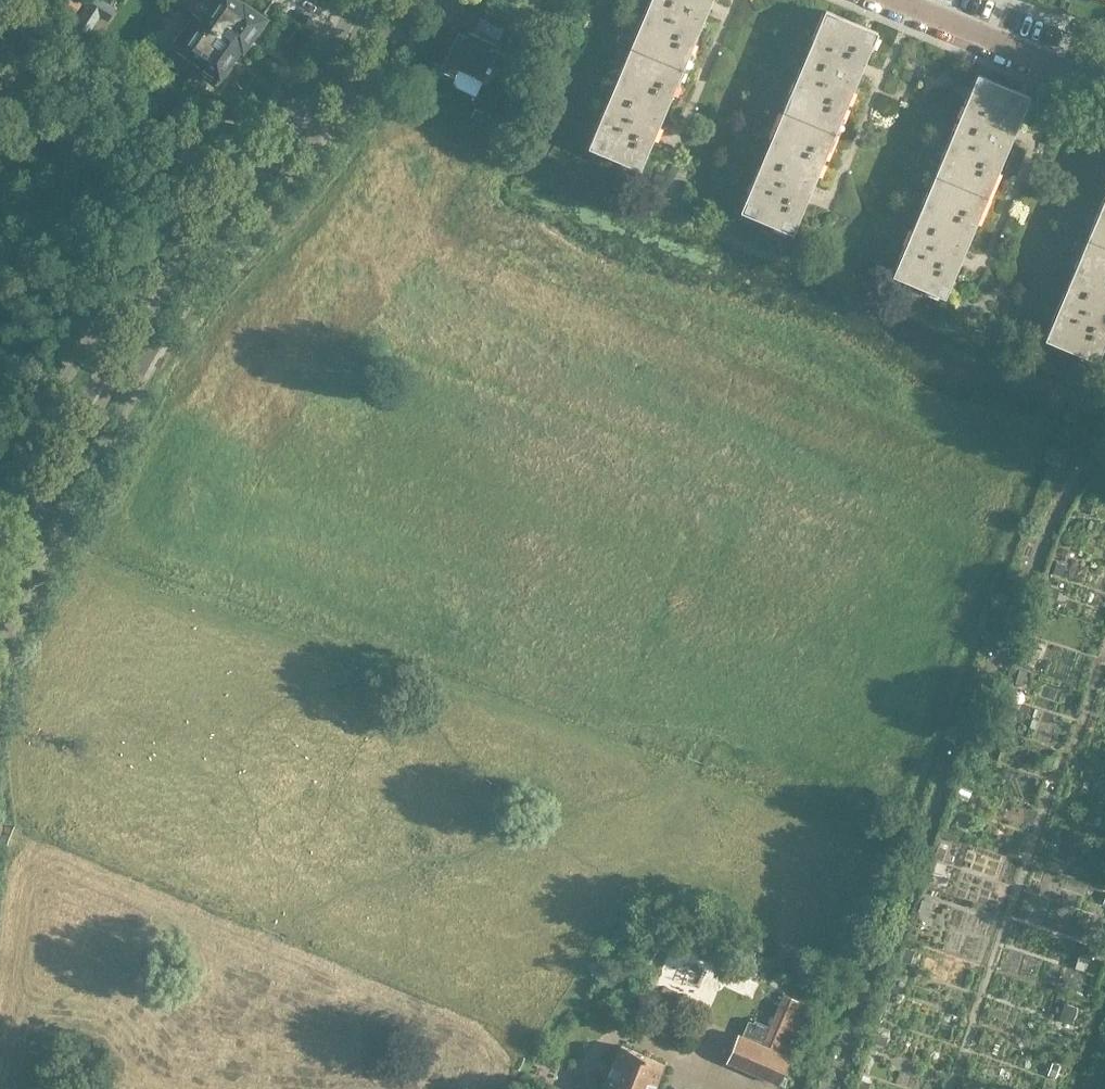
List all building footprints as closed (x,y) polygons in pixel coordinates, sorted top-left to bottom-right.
[(106,24),(114,13),(97,0),(90,0),(71,25),(85,36),(98,18),(106,24)] [(244,49),(265,18),(244,3),(243,5),(237,0),(192,0),(186,8),(192,13),(240,47),(244,49)] [(642,168),(713,0),(653,0),(591,147),(642,168)] [(743,210),(795,232),(879,31),(827,9),(743,210)] [(240,47),(192,13),(172,42),(199,62),(194,69),(215,84),(240,47)] [(511,73),(531,33),(505,21),(495,42),(470,30),(468,35),(458,31),(440,69),(455,77),(460,67),(483,79),(491,63),(511,73)] [(894,274),(947,297),(1032,96),(979,74),(894,274)] [(1047,339),(1099,361),(1104,347),(1104,201),(1047,339)] [(742,1034),(739,1033),(727,1060),(779,1083),(791,1055),(787,1053),(808,1004),(784,993),(769,1027),(749,1018),(742,1034)] [(602,1088),(654,1088),(665,1064),(621,1045),(602,1088)]
